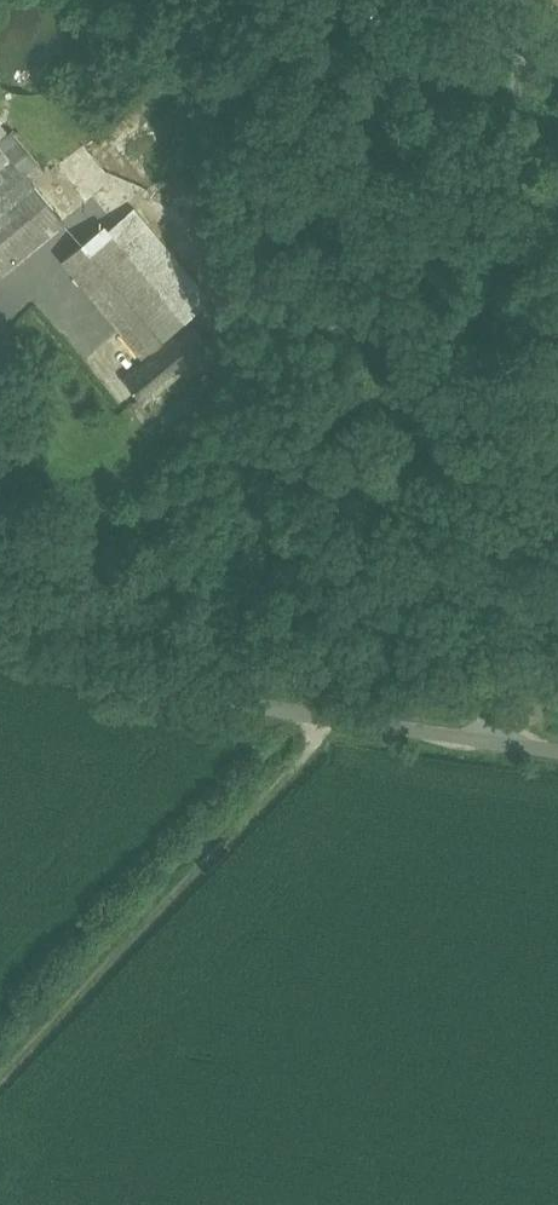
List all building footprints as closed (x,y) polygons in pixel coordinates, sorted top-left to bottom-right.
[(0,124),(0,275),(65,220),(32,180),(47,168),(15,131),(9,135),(0,124)] [(183,324),(103,227),(64,260),(144,356),(183,324)] [(192,323),(124,378),(144,403),(212,348),(192,323)]
